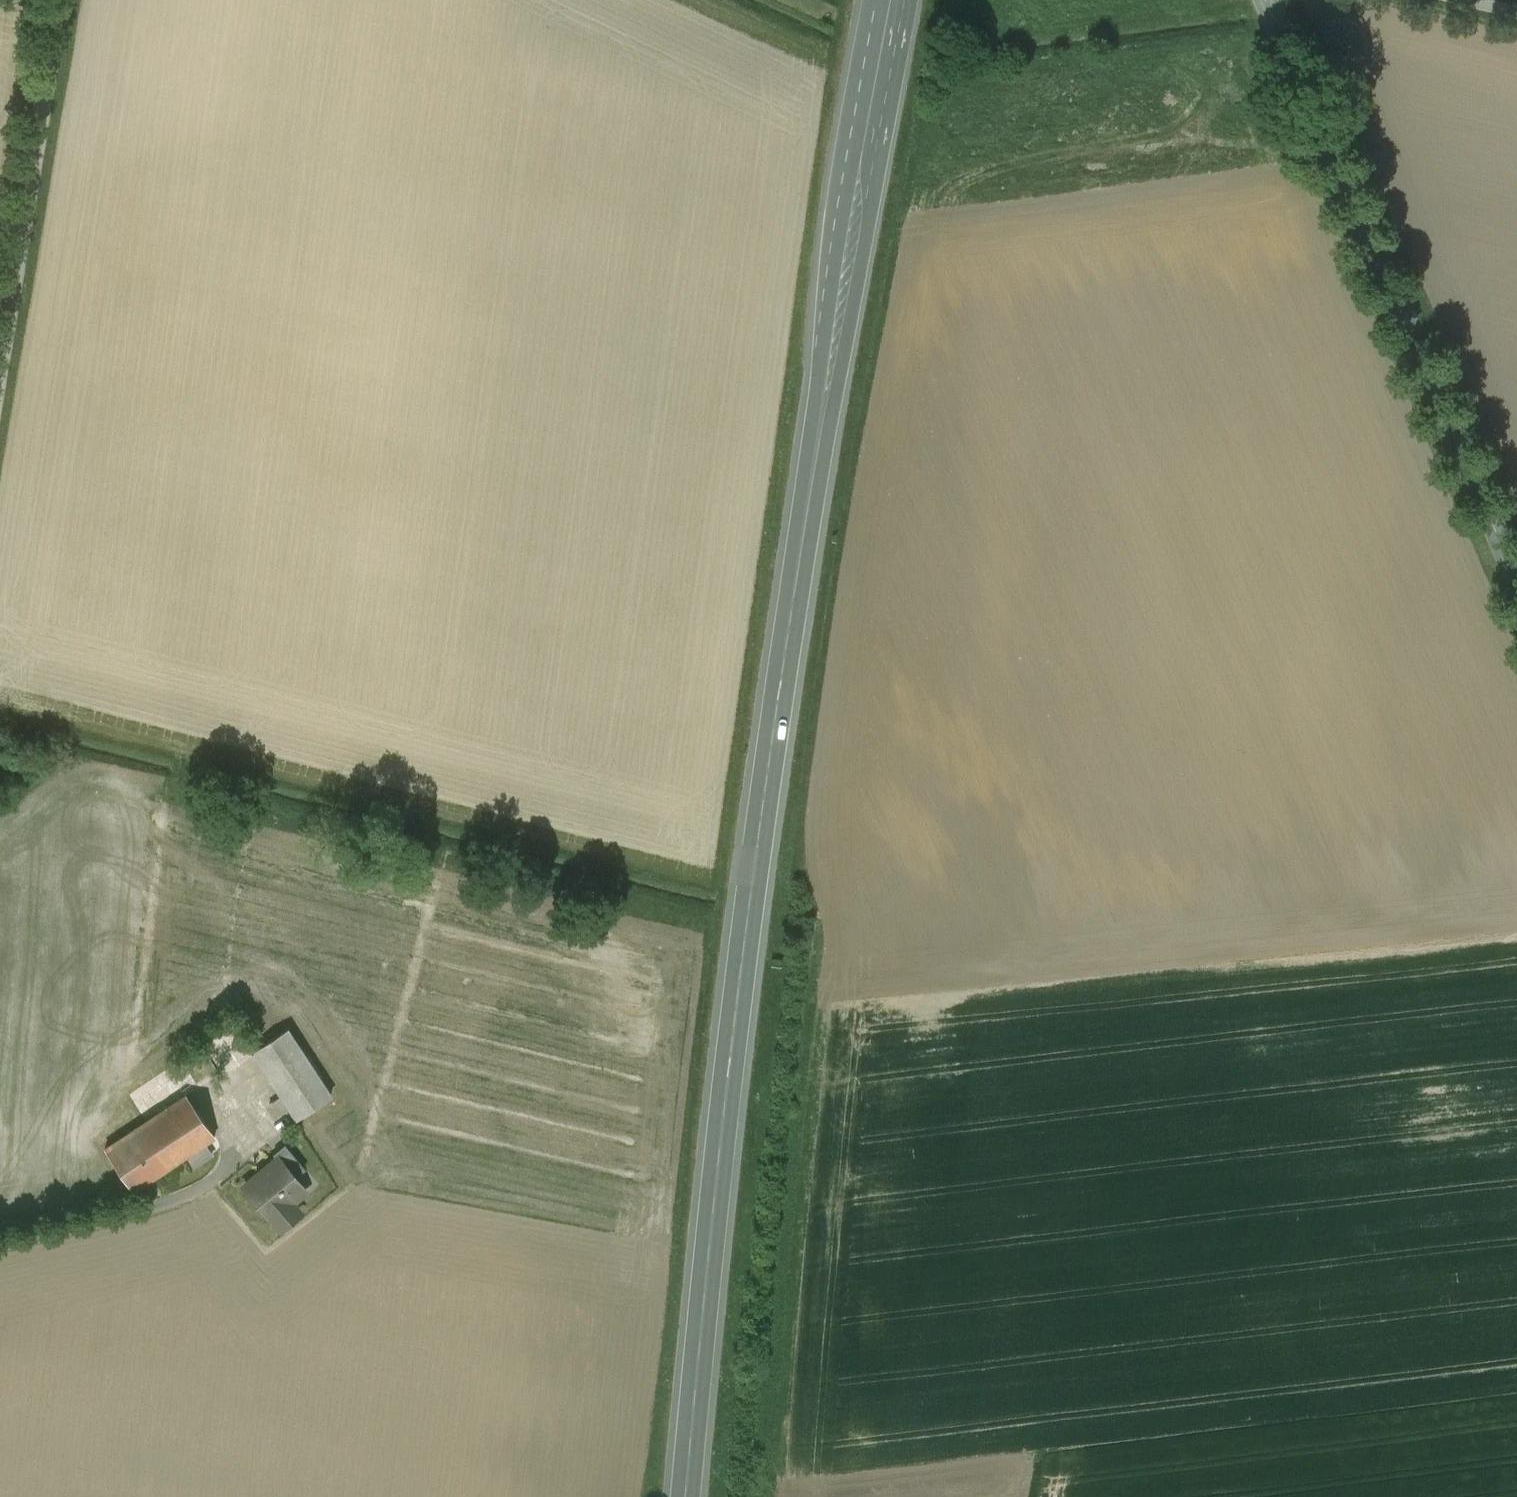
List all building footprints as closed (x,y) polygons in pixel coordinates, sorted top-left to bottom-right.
[(288,1028),(253,1050),(296,1117),(331,1094),(288,1028)] [(136,1186),(214,1129),(186,1091),(108,1148),(136,1186)] [(282,1152),(245,1181),(274,1217),(311,1188),(282,1152)]
